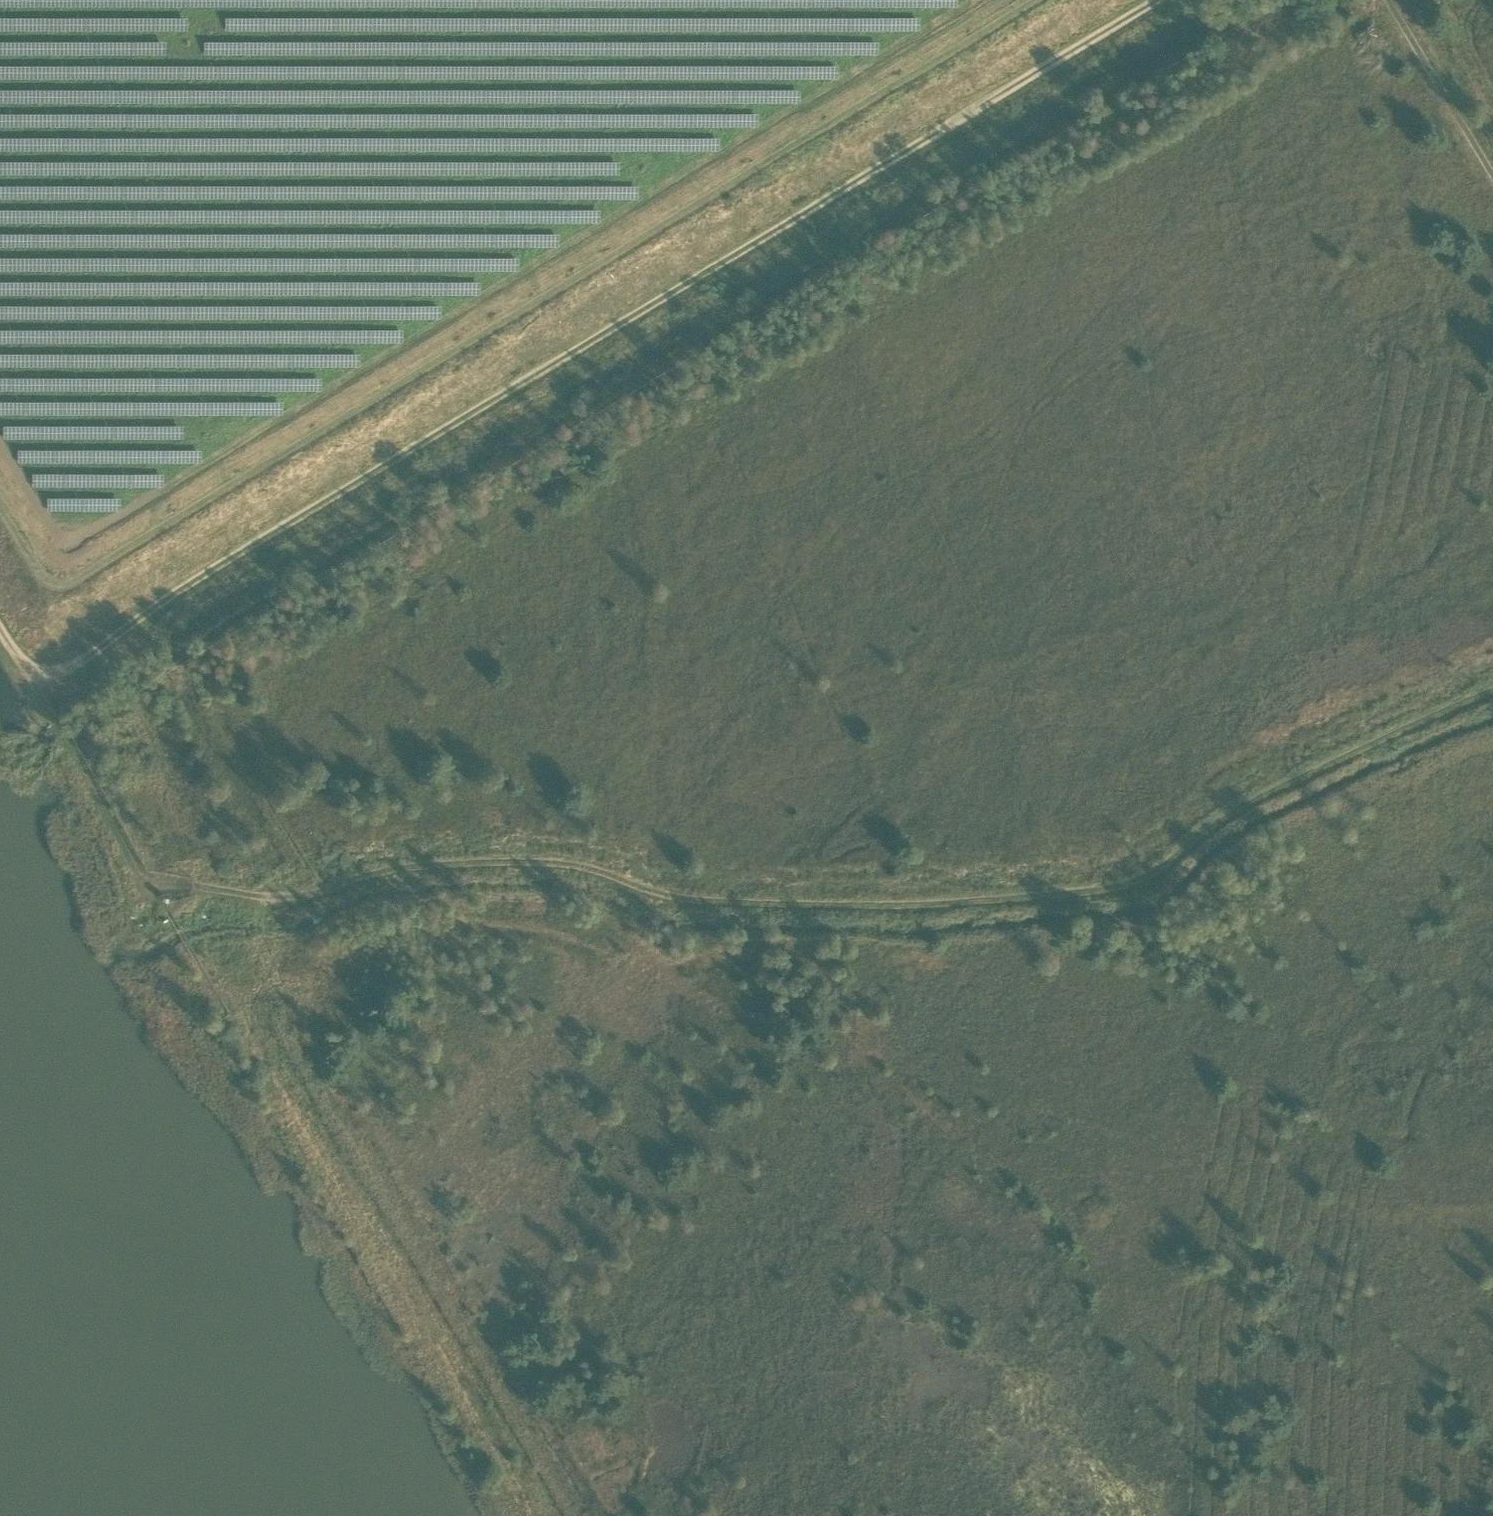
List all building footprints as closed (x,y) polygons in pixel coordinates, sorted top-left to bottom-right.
[(639,186),(619,185),(619,196),(639,198),(639,186)]
